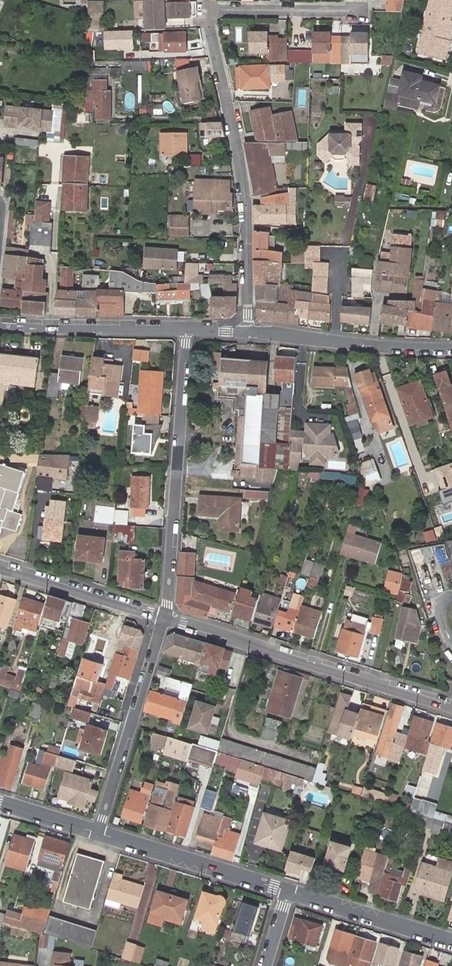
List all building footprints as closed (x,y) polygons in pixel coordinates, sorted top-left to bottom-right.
[(150,29),(169,28),(168,17),(192,16),(191,0),(148,0),(150,29)] [(389,9),(400,9),(400,0),(389,0),(389,9)] [(449,23),(451,7),(451,0),(429,0),(422,30),(428,31),(422,57),(445,62),(449,42),(445,41),(449,23)] [(100,3),(91,2),(90,32),(99,32),(100,3)] [(428,31),(422,30),(417,56),(422,57),(428,31)] [(159,32),(160,51),(186,49),(185,31),(159,32)] [(289,64),(289,38),(279,38),(268,37),(268,35),(249,35),(249,54),(267,54),(268,52),(279,52),(278,64),(289,64)] [(332,64),(332,66),(339,66),(342,66),(342,53),(342,38),(332,37),(332,36),(313,36),(313,55),(313,64),(332,64)] [(351,38),(342,38),(342,53),(342,66),(359,66),(370,66),(370,36),(351,36),(351,38)] [(134,59),(150,58),(149,49),(133,50),(134,59)] [(382,66),(390,66),(391,57),(382,57),(382,66)] [(200,83),(202,82),(200,69),(180,72),(185,104),(202,101),(200,83)] [(242,70),(242,91),(266,91),(266,85),(270,85),(276,85),(285,85),(285,70),(242,70)] [(401,83),(399,97),(418,102),(434,106),(437,88),(419,84),(420,79),(403,75),(401,83)] [(399,97),(401,83),(390,81),(386,95),(399,97)] [(88,92),(88,103),(97,103),(97,107),(99,107),(100,121),(109,121),(108,82),(95,82),(95,93),(88,92)] [(382,110),(395,113),(396,108),(399,97),(386,95),(385,95),(382,110)] [(399,97),(396,108),(416,112),(418,102),(399,97)] [(52,112),(7,109),(6,125),(29,127),(29,129),(51,131),(52,112)] [(250,113),(258,142),(294,144),(299,144),(291,112),(271,117),(269,109),(250,113)] [(223,125),(208,125),(209,139),(226,139),(223,125)] [(325,162),(333,155),(333,151),(349,151),(349,156),(348,164),(360,165),(360,142),(362,142),(362,127),(345,127),(345,135),(331,135),(319,145),(318,156),(325,162)] [(185,133),(172,133),(161,132),(160,156),(164,156),(164,159),(182,160),(182,156),(185,156),(185,133)] [(13,138),(13,145),(38,147),(38,140),(13,138)] [(250,171),(273,172),(271,160),(281,160),(281,163),(286,163),(287,146),(245,144),(250,171)] [(186,167),(200,166),(200,156),(186,156),(186,167)] [(90,160),(68,159),(65,210),(87,211),(90,160)] [(250,171),(255,197),(276,196),(273,172),(250,171)] [(228,183),(198,183),(198,214),(205,214),(205,209),(215,210),(230,210),(230,194),(227,194),(228,183)] [(376,187),(368,185),(364,204),(372,206),(376,187)] [(271,206),(254,206),(253,208),(253,224),(272,224),(286,223),(286,212),(297,211),(298,189),(290,188),(290,193),(289,193),(289,206),(271,206)] [(261,199),(262,205),(289,204),(289,193),(282,193),(282,198),(261,199)] [(344,196),(335,196),(335,207),(344,207),(344,198),(344,196)] [(49,222),(50,204),(36,203),(35,215),(35,221),(49,222)] [(297,211),(286,212),(286,223),(297,223),(297,211)] [(439,227),(440,212),(433,211),(432,226),(439,227)] [(35,221),(35,215),(26,214),(25,227),(31,227),(30,245),(48,246),(49,228),(34,227),(35,221)] [(189,238),(190,216),(171,215),(170,237),(189,238)] [(255,263),(282,266),(283,253),(276,252),(275,237),(270,237),(270,234),(253,232),(255,263)] [(390,255),(411,257),(413,237),(393,235),(390,255)] [(321,248),(307,248),(306,264),(315,265),(314,287),(314,293),(328,295),(330,267),(330,266),(321,265),(321,248)] [(5,249),(5,257),(26,259),(27,251),(5,249)] [(146,250),(145,269),(175,272),(177,253),(146,250)] [(390,276),(388,292),(407,294),(411,257),(390,255),(375,254),(373,275),(390,276)] [(306,265),(306,256),(294,256),(294,265),(306,265)] [(5,257),(3,277),(17,278),(18,273),(18,267),(25,268),(26,259),(5,257)] [(43,261),(26,259),(25,268),(18,267),(18,273),(26,274),(25,292),(44,293),(45,282),(41,282),(43,261)] [(281,287),(282,266),(255,263),(255,286),(256,286),(278,289),(280,289),(281,287)] [(186,277),(186,282),(191,282),(197,283),(203,283),(203,277),(197,276),(197,265),(186,264),(186,277)] [(369,269),(351,267),(353,297),(359,297),(357,281),(368,282),(369,274),(369,269)] [(115,294),(101,293),(101,299),(99,299),(99,316),(120,316),(120,302),(123,302),(123,292),(142,293),(143,279),(134,277),(116,271),(115,294)] [(372,290),(388,292),(390,276),(373,275),(372,290)] [(72,287),(73,278),(60,277),(60,287),(72,287)] [(431,329),(435,291),(421,290),(423,278),(416,277),(413,302),(400,301),(398,312),(404,312),(403,325),(431,329)] [(84,278),(83,285),(98,286),(98,278),(84,278)] [(156,300),(190,301),(191,284),(181,283),(182,290),(169,290),(169,283),(157,283),(156,300)] [(212,298),(212,319),(231,319),(236,315),(237,284),(224,284),(224,298),(212,298)] [(257,302),(276,305),(278,289),(256,286),(257,302)] [(276,305),(274,323),(289,325),(293,293),(294,291),(294,288),(281,287),(280,289),(278,289),(276,305)] [(3,306),(23,309),(25,292),(19,291),(19,294),(5,292),(3,306)] [(101,293),(57,291),(55,315),(99,316),(99,299),(101,299),(101,293)] [(439,304),(440,295),(438,295),(438,291),(435,291),(431,329),(451,332),(451,304),(439,304)] [(23,309),(22,316),(34,317),(45,317),(45,315),(47,293),(44,293),(25,292),(23,309)] [(293,293),(289,325),(299,326),(300,318),(297,318),(300,294),(293,293)] [(300,318),(309,319),(312,296),(300,294),(297,318),(300,318)] [(440,295),(439,304),(451,304),(451,295),(440,295)] [(312,296),(309,319),(330,322),(331,305),(329,305),(330,298),(312,296)] [(381,322),(403,325),(404,312),(398,312),(400,301),(385,299),(384,306),(383,306),(381,322)] [(258,320),(274,323),(276,305),(257,302),(258,320)] [(369,308),(340,305),(340,322),(369,326),(369,308)] [(150,352),(134,350),(133,362),(148,364),(150,352)] [(13,385),(35,389),(39,361),(0,354),(0,407),(1,407),(5,384),(6,377),(15,378),(13,385)] [(240,395),(236,444),(260,445),(264,397),(266,397),(269,363),(222,359),(222,355),(213,354),(212,366),(221,367),(219,394),(240,395)] [(60,375),(50,374),(47,398),(57,399),(59,382),(80,385),(84,359),(62,356),(60,375)] [(295,384),(297,359),(275,357),(274,382),(295,384)] [(104,361),(92,360),(89,389),(89,390),(91,390),(105,391),(104,398),(118,399),(121,368),(111,367),(103,366),(104,361)] [(334,368),(315,367),(314,385),(333,386),(333,385),(345,385),(350,403),(355,401),(351,386),(347,369),(334,369),(334,368)] [(377,434),(391,430),(376,382),(372,383),(368,371),(354,376),(369,420),(370,423),(377,434)] [(449,383),(445,371),(433,375),(437,387),(447,416),(448,420),(451,430),(451,391),(449,383)] [(139,409),(139,415),(141,415),(160,416),(160,408),(158,407),(159,389),(161,389),(162,373),(141,372),(139,409)] [(6,377),(5,384),(13,385),(15,378),(6,377)] [(398,389),(399,393),(421,385),(419,381),(398,389)] [(421,385),(399,393),(411,424),(433,417),(421,385)] [(275,398),(270,397),(266,397),(264,397),(260,445),(258,467),(258,468),(275,470),(288,470),(289,462),(290,447),(272,445),(275,398)] [(87,407),(86,415),(85,424),(95,425),(97,408),(87,407)] [(357,412),(343,417),(345,424),(357,420),(359,419),(357,412)] [(160,416),(141,415),(141,423),(159,424),(160,416)] [(357,420),(345,424),(347,431),(350,431),(359,428),(357,420)] [(329,427),(306,425),(306,433),(306,436),(305,450),(304,453),(307,457),(335,459),(339,454),(333,436),(329,436),(329,427)] [(135,426),(134,453),(151,454),(152,436),(159,437),(160,427),(135,426)] [(359,428),(350,431),(353,439),(362,436),(359,428)] [(291,432),(290,444),(301,445),(300,450),(305,450),(306,436),(306,433),(291,432)] [(260,445),(236,444),(234,457),(234,460),(241,461),(241,465),(258,467),(260,445)] [(290,447),(289,462),(295,462),(298,462),(299,462),(300,450),(301,445),(290,444),(290,447)] [(40,456),(12,456),(12,463),(30,463),(30,467),(39,467),(40,456)] [(357,464),(360,471),(375,465),(373,459),(357,464)] [(41,460),(39,477),(53,479),(53,476),(66,477),(69,463),(41,460)] [(258,468),(258,467),(241,465),(241,461),(234,460),(234,463),(230,462),(229,475),(256,477),(256,481),(272,482),(275,470),(258,468)] [(435,469),(447,503),(451,502),(451,464),(435,469)] [(8,509),(10,502),(16,504),(26,473),(25,473),(1,465),(0,468),(0,533),(2,527),(16,532),(22,514),(8,509)] [(375,465),(360,471),(366,485),(380,478),(375,465)] [(348,483),(349,475),(320,472),(319,480),(348,483)] [(53,479),(39,477),(37,491),(51,493),(53,479)] [(133,507),(133,515),(145,515),(146,502),(148,503),(150,478),(134,477),(132,507),(133,507)] [(380,478),(366,485),(367,487),(381,481),(380,478)] [(265,500),(266,492),(250,491),(249,499),(265,500)] [(222,517),(221,531),(236,532),(239,500),(198,496),(197,515),(218,517),(222,517)] [(68,501),(55,500),(53,513),(48,512),(46,527),(41,527),(39,539),(63,542),(68,501)] [(115,512),(116,509),(98,507),(96,522),(114,524),(114,519),(115,512)] [(115,526),(123,526),(124,520),(127,520),(127,514),(128,513),(115,512),(114,519),(116,519),(115,526)] [(123,526),(132,527),(133,515),(127,514),(127,520),(124,520),(123,526)] [(134,543),(136,527),(132,527),(123,526),(115,526),(114,526),(112,539),(134,543)] [(381,542),(345,532),(338,554),(375,564),(381,542)] [(102,561),(105,539),(94,538),(94,537),(79,536),(77,558),(102,561)] [(142,589),(144,561),(134,561),(134,554),(119,553),(119,560),(117,582),(123,582),(123,587),(142,589)] [(193,579),(194,555),(180,554),(178,578),(193,580),(193,579)] [(304,560),(301,575),(307,577),(311,561),(304,560)] [(321,566),(313,563),(308,579),(311,580),(309,587),(315,589),(321,566)] [(280,588),(283,589),(287,574),(279,571),(275,586),(280,588)] [(193,580),(178,578),(176,603),(180,611),(206,618),(209,605),(229,612),(234,595),(201,585),(200,590),(192,587),(193,580)] [(402,602),(407,584),(394,580),(389,598),(402,602)] [(252,620),(260,593),(240,587),(232,614),(252,620)] [(278,607),(283,589),(280,588),(275,602),(264,599),(263,603),(278,607)] [(292,632),(300,606),(303,597),(294,593),(291,602),(290,606),(288,606),(287,610),(281,608),(275,627),(292,632)] [(63,636),(73,603),(50,595),(43,617),(51,619),(47,632),(63,636)] [(6,622),(8,623),(15,600),(0,596),(0,620),(6,622)] [(18,615),(14,628),(22,631),(24,627),(35,630),(38,621),(43,604),(23,598),(18,615)] [(254,622),(272,628),(278,607),(263,603),(260,602),(254,622)] [(73,603),(63,636),(57,657),(71,662),(76,646),(76,640),(82,642),(88,622),(79,620),(83,606),(73,603)] [(292,632),(313,638),(321,613),(300,606),(292,632)] [(345,620),(336,651),(357,657),(366,626),(367,621),(365,618),(352,614),(350,621),(345,620)] [(405,618),(399,640),(418,646),(423,629),(422,629),(425,622),(406,616),(405,618)] [(372,628),(371,632),(380,634),(383,621),(375,618),(373,623),(373,626),(372,628)] [(120,639),(123,627),(123,626),(115,623),(111,636),(120,639)] [(121,656),(134,660),(141,635),(140,632),(123,627),(120,639),(126,641),(121,656)] [(167,637),(163,653),(179,657),(179,655),(196,661),(195,663),(199,664),(200,660),(205,644),(174,634),(167,637)] [(106,654),(114,657),(114,655),(118,645),(118,644),(110,641),(106,654)] [(232,652),(208,644),(203,661),(200,671),(216,676),(224,678),(227,668),(232,652)] [(171,671),(158,667),(156,674),(166,677),(168,678),(169,678),(171,671)] [(80,668),(68,706),(73,707),(74,708),(80,690),(82,691),(80,698),(95,702),(92,709),(96,710),(103,685),(96,682),(99,674),(80,668)] [(294,671),(284,668),(282,672),(274,701),(271,700),(268,710),(281,715),(294,671)] [(274,701),(282,672),(279,671),(271,700),(274,701)] [(310,676),(294,671),(281,715),(290,717),(301,679),(309,681),(310,676)] [(21,691),(24,681),(0,674),(0,685),(21,691)] [(192,685),(169,678),(168,678),(166,677),(163,688),(170,690),(181,693),(179,700),(151,692),(145,712),(173,720),(173,723),(180,725),(192,685)] [(19,692),(10,689),(8,696),(17,699),(19,692)] [(342,694),(331,733),(352,739),(354,732),(359,715),(348,711),(352,697),(342,694)] [(215,706),(195,700),(187,729),(207,735),(215,706)] [(27,718),(37,721),(42,706),(32,703),(27,718)] [(363,703),(362,706),(386,714),(387,710),(363,703)] [(393,755),(401,758),(406,741),(394,737),(402,708),(392,704),(378,748),(394,753),(393,755)] [(369,735),(378,738),(386,714),(362,706),(359,715),(354,732),(366,736),(369,735)] [(91,713),(74,708),(71,717),(88,722),(91,713)] [(261,738),(273,741),(279,720),(267,716),(261,738)] [(423,753),(427,741),(432,722),(415,717),(406,748),(423,753)] [(279,720),(273,741),(276,743),(283,721),(279,720)] [(445,752),(451,729),(451,728),(437,723),(424,766),(435,770),(439,756),(433,753),(434,749),(445,752)] [(107,732),(88,726),(86,733),(83,742),(82,744),(80,750),(100,755),(107,732)] [(86,733),(80,731),(76,742),(82,744),(83,742),(86,733)] [(167,737),(152,732),(149,742),(164,746),(167,737)] [(190,744),(176,740),(169,737),(163,756),(170,758),(172,749),(180,752),(177,760),(185,762),(190,744)] [(213,751),(215,751),(217,743),(200,737),(197,746),(213,751)] [(216,752),(241,759),(265,767),(269,753),(220,738),(216,752)] [(188,760),(211,767),(213,761),(216,752),(215,751),(213,751),(197,746),(193,745),(188,760)] [(28,765),(23,784),(45,790),(52,766),(55,767),(58,757),(60,749),(49,746),(42,770),(28,765)] [(0,766),(0,787),(11,790),(22,751),(11,748),(8,760),(2,758),(0,766)] [(216,752),(213,761),(228,766),(226,770),(237,773),(241,759),(216,752)] [(269,753),(265,767),(269,768),(279,771),(286,773),(295,776),(301,778),(305,779),(313,781),(317,768),(269,753)] [(72,772),(75,761),(58,757),(55,767),(72,772)] [(237,773),(236,776),(260,783),(261,782),(265,767),(241,759),(237,773)] [(314,781),(331,786),(332,783),(328,782),(328,780),(321,778),(325,765),(320,763),(314,781)] [(265,767),(261,782),(282,788),(290,791),(293,781),(295,776),(286,773),(279,771),(269,768),(265,767)] [(92,783),(66,775),(59,798),(74,803),(73,806),(83,809),(86,799),(95,802),(97,793),(89,790),(92,783)] [(295,776),(293,781),(303,785),(305,779),(301,778),(295,776)] [(420,777),(409,811),(427,817),(433,819),(435,813),(437,807),(424,802),(431,780),(420,777)] [(169,812),(170,813),(178,788),(170,785),(168,791),(166,799),(154,795),(150,807),(145,825),(164,831),(169,812)] [(412,795),(414,787),(406,785),(404,794),(412,795)] [(359,796),(361,788),(352,786),(350,794),(359,796)] [(168,791),(156,788),(154,795),(166,799),(168,791)] [(205,788),(199,808),(210,811),(216,791),(205,788)] [(141,803),(144,795),(132,791),(123,819),(140,824),(146,804),(141,803)] [(146,804),(147,805),(150,794),(145,792),(144,795),(141,803),(146,804)] [(361,796),(380,802),(387,805),(388,799),(362,792),(361,796)] [(394,807),(398,796),(391,794),(388,805),(394,807)] [(178,797),(176,804),(193,809),(195,803),(178,797)] [(176,804),(167,832),(185,838),(193,809),(176,804)] [(451,825),(451,818),(435,813),(433,819),(435,819),(445,823),(451,825)] [(269,841),(267,846),(282,850),(290,822),(266,814),(259,837),(269,841)] [(425,823),(427,817),(418,814),(416,820),(425,823)] [(211,826),(213,818),(205,816),(202,823),(211,826)] [(211,856),(232,862),(237,843),(240,835),(228,831),(231,820),(223,817),(222,821),(214,846),(211,856)] [(433,819),(427,817),(425,823),(424,828),(431,830),(435,819),(433,819)] [(197,841),(214,846),(222,821),(213,818),(211,826),(202,823),(197,841)] [(445,823),(435,819),(431,830),(431,832),(441,835),(443,830),(445,823)] [(445,823),(443,830),(451,832),(451,825),(445,823)] [(61,872),(69,844),(47,837),(39,865),(54,870),(52,879),(58,881),(61,872)] [(257,843),(267,846),(269,841),(259,837),(257,843)] [(16,839),(8,868),(28,874),(38,841),(29,839),(28,843),(16,839)] [(328,864),(344,869),(350,849),(334,844),(329,861),(328,864)] [(366,849),(357,878),(365,880),(368,879),(370,879),(372,883),(369,893),(378,895),(389,857),(366,849)] [(315,858),(291,851),(285,872),(309,879),(315,858)] [(79,854),(64,902),(90,910),(105,863),(79,854)] [(451,868),(451,861),(439,857),(436,868),(423,865),(415,892),(443,900),(451,868)] [(343,873),(344,869),(328,864),(329,861),(326,860),(324,867),(343,873)] [(400,886),(405,888),(411,869),(390,863),(379,896),(395,901),(400,886)] [(122,876),(114,873),(104,906),(118,910),(120,904),(137,908),(144,887),(121,880),(122,876)] [(159,893),(153,913),(182,922),(188,903),(159,893)] [(207,922),(218,925),(225,900),(205,893),(196,918),(207,922)] [(43,935),(51,909),(28,901),(26,908),(34,911),(27,930),(40,934),(43,935)] [(249,930),(252,931),(259,908),(244,903),(235,932),(238,932),(235,940),(246,943),(248,936),(249,930)] [(26,908),(24,914),(22,921),(20,928),(27,930),(34,911),(26,908)] [(20,928),(22,921),(24,914),(17,912),(15,919),(7,917),(5,923),(20,928)] [(164,916),(153,913),(150,922),(162,925),(164,916)] [(46,934),(91,949),(96,931),(51,917),(46,934)] [(296,919),(289,939),(316,948),(322,927),(296,919)] [(215,933),(218,925),(207,922),(204,930),(215,933)] [(347,960),(354,937),(337,932),(330,955),(334,956),(338,957),(345,959),(347,960)] [(47,939),(39,938),(38,948),(46,949),(47,939)] [(352,957),(351,956),(348,965),(352,965),(355,957),(370,962),(375,943),(357,938),(352,957)] [(316,948),(289,939),(288,944),(314,953),(316,948)] [(122,958),(132,961),(137,945),(127,941),(122,958)] [(145,947),(137,945),(132,961),(140,964),(145,947)] [(376,964),(375,965),(394,965),(399,951),(381,945),(376,964)] [(69,955),(53,953),(52,965),(68,965),(69,955)] [(401,965),(420,965),(422,958),(405,953),(401,965)] [(338,957),(334,956),(332,962),(343,965),(345,959),(338,957)]
